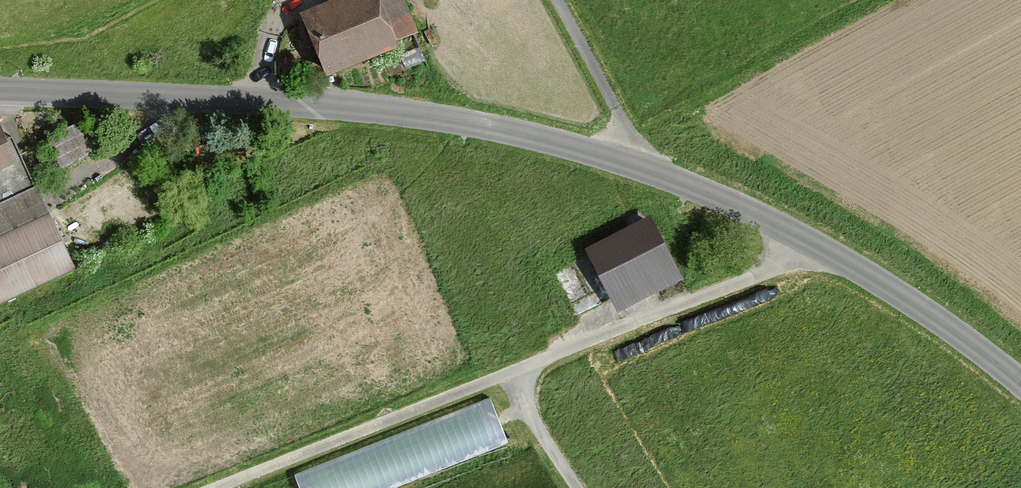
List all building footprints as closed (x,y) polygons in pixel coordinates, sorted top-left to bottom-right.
[(305,14),(330,78),(404,49),(401,42),(419,35),(405,0),(341,0),(305,14)] [(36,190),(3,116),(0,117),(0,206),(36,190)] [(0,207),(0,306),(75,271),(36,190),(0,207)] [(652,219),(587,250),(617,313),(682,282),(652,219)] [(295,464),(304,487),(374,487),(511,440),(495,394),(295,464)]
